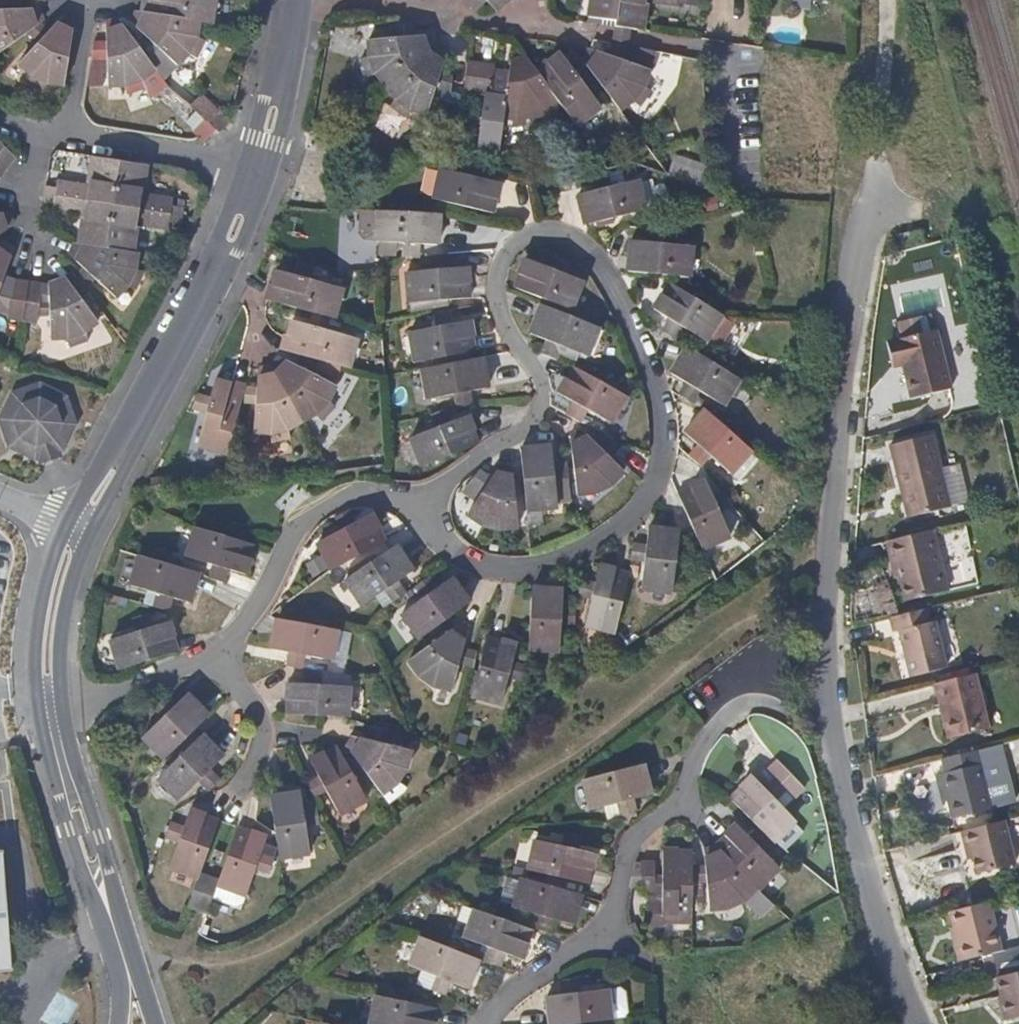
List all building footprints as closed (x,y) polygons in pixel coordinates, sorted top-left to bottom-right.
[(38,23),(42,20),(38,10),(37,8),(18,9),(18,0),(4,0),(4,9),(0,10),(0,53),(27,33),(26,31),(38,23)] [(198,22),(203,23),(205,9),(213,9),(214,0),(144,0),(142,12),(198,22)] [(487,0),(467,0),(476,11),(487,1),(487,0)] [(505,0),(487,0),(487,1),(497,11),(507,3),(505,0)] [(620,0),(591,0),(589,18),(617,22),(620,0)] [(617,22),(616,27),(636,30),(638,18),(644,18),(647,2),(677,7),(678,0),(620,0),(617,22)] [(791,6),(813,10),(815,0),(792,0),(791,6)] [(145,36),(137,44),(146,57),(156,70),(158,72),(164,78),(188,53),(196,58),(203,41),(196,36),(198,22),(142,12),(137,11),(130,22),(145,36)] [(48,32),(38,23),(26,31),(27,33),(37,42),(19,63),(30,74),(27,82),(45,90),(48,82),(63,84),(73,24),(64,19),(62,17),(48,32)] [(146,57),(137,44),(118,19),(106,23),(107,42),(94,43),(92,58),(107,57),(107,84),(123,84),(126,94),(144,87),(149,98),(167,85),(158,72),(156,70),(146,57)] [(424,56),(435,48),(431,37),(412,37),(410,21),(396,22),(397,39),(369,41),(370,57),(362,60),(369,78),(377,75),(386,87),(424,56)] [(590,51),(583,61),(592,73),(620,111),(632,101),(640,106),(650,92),(644,85),(648,71),(622,61),(628,46),(613,44),(609,57),(590,51)] [(446,55),(435,48),(424,56),(386,87),(396,98),(392,106),(407,117),(412,109),(427,114),(436,88),(450,91),(452,77),(440,73),(446,55)] [(592,73),(583,61),(572,69),(561,54),(549,63),(547,62),(536,70),(561,104),(562,106),(572,120),(583,112),(587,118),(601,107),(581,81),(592,73)] [(560,105),(527,58),(511,62),(507,87),(492,85),(495,66),(480,64),(477,92),(492,95),(484,146),(505,149),(510,119),(514,120),(518,120),(531,117),(550,113),(560,105)] [(386,104),(372,125),(395,139),(408,119),(386,104)] [(229,122),(218,112),(208,121),(205,119),(195,129),(205,140),(215,130),(218,133),(229,122)] [(6,167),(14,158),(0,144),(0,163),(6,167)] [(675,155),(669,176),(706,187),(712,166),(675,155)] [(45,186),(43,194),(111,205),(118,159),(98,156),(95,171),(90,171),(87,186),(56,181),(55,188),(45,186)] [(111,205),(180,215),(181,208),(171,207),(172,201),(141,195),(143,179),(137,178),(140,163),(118,159),(111,205)] [(486,166),(471,163),(468,178),(440,172),(433,202),(492,215),(499,185),(482,181),(486,166)] [(610,188),(606,174),(593,177),(596,192),(578,196),(586,226),(644,211),(637,182),(610,188)] [(111,205),(43,194),(42,203),(52,204),(51,211),(82,217),(80,232),(85,233),(83,245),(104,248),(111,205)] [(104,248),(125,252),(126,240),(133,241),(136,225),(167,230),(168,223),(179,225),(180,215),(111,205),(104,248)] [(375,240),(376,211),(359,210),(358,234),(363,240),(375,240)] [(438,215),(376,211),(375,240),(375,242),(379,243),(394,243),(404,244),(403,259),(418,258),(418,245),(436,246),(438,215)] [(13,226),(8,214),(8,212),(0,213),(0,234),(13,226)] [(665,231),(651,230),(650,244),(631,242),(627,273),(669,277),(688,278),(691,248),(664,245),(665,231)] [(82,269),(74,277),(83,289),(93,279),(114,298),(124,287),(132,291),(141,275),(133,271),(137,254),(125,252),(104,248),(83,245),(74,243),(68,255),(82,269)] [(394,243),(379,243),(378,255),(393,256),(394,243)] [(561,257),(547,252),(542,265),(525,259),(513,288),(570,311),(581,281),(556,271),(561,257)] [(21,321),(27,282),(15,280),(3,276),(9,260),(0,253),(0,285),(11,289),(6,319),(21,321)] [(449,270),(448,255),(433,256),(434,271),(407,273),(409,303),(469,299),(467,269),(449,270)] [(314,312),(326,316),(330,304),(337,306),(341,290),(309,280),(313,266),(298,262),(294,275),(277,270),(273,286),(270,285),(266,299),(314,312)] [(40,284),(27,282),(21,321),(35,324),(37,313),(48,313),(50,338),(66,339),(68,347),(86,341),(82,333),(95,322),(77,297),(85,292),(83,289),(74,277),(73,275),(65,280),(48,286),(48,304),(38,305),(40,284)] [(721,317),(669,285),(653,311),(668,320),(661,332),(673,340),(681,328),(717,351),(737,318),(721,317)] [(598,329),(541,307),(530,335),(546,342),(541,354),(555,360),(561,347),(587,357),(598,329)] [(451,325),(449,311),(434,314),(436,328),(409,333),(415,364),(475,353),(470,322),(451,325)] [(326,316),(314,312),(309,326),(291,320),(287,335),(285,337),(280,349),(302,355),(317,360),(340,367),(344,353),(351,356),(356,340),(325,330),(329,317),(326,316)] [(950,387),(935,327),(892,338),(896,362),(902,361),(911,396),(950,387)] [(738,380),(686,348),(670,374),(685,384),(678,396),(691,404),(698,392),(722,407),(738,380)] [(317,360),(302,355),(296,366),(279,358),(271,367),(301,422),(315,415),(321,420),(335,408),(328,401),(334,386),(311,373),(317,360)] [(487,389),(481,359),(422,371),(428,400),(455,396),(457,409),(472,406),(470,392),(487,389)] [(288,428),(301,422),(271,367),(262,369),(258,368),(256,389),(245,386),(241,402),(255,404),(254,431),(269,433),(271,442),(290,438),(288,428)] [(626,398),(572,367),(558,394),(572,404),(566,415),(580,423),(587,412),(610,426),(626,398)] [(241,402),(245,386),(242,385),(232,382),(229,384),(215,381),(209,400),(197,396),(192,409),(206,413),(197,445),(212,449),(214,442),(228,445),(241,402)] [(39,457),(57,451),(61,449),(73,425),(63,398),(41,387),(13,395),(1,420),(10,446),(34,459),(39,457)] [(451,424),(445,410),(431,415),(437,430),(411,440),(423,467),(478,446),(468,418),(451,424)] [(751,452),(706,412),(685,435),(697,447),(689,457),(699,467),(709,457),(730,476),(751,452)] [(592,442),(581,432),(571,437),(575,495),(593,494),(612,485),(624,473),(604,453),(614,442),(601,433),(592,442)] [(950,507),(932,432),(888,442),(906,518),(950,507)] [(552,465),(551,449),(520,451),(526,511),(557,508),(554,480),(569,480),(567,465),(552,465)] [(59,459),(57,451),(39,457),(42,465),(59,459)] [(511,469),(499,464),(489,479),(479,471),(470,483),(481,491),(465,514),(480,524),(500,530),(517,528),(511,469)] [(166,494),(165,480),(153,480),(153,496),(166,494)] [(712,500),(705,483),(678,494),(702,551),(730,538),(718,514),(733,508),(725,494),(712,500)] [(355,524),(348,512),(335,519),(341,532),(319,545),(332,571),(385,542),(371,516),(355,524)] [(944,587),(930,527),(883,539),(886,556),(892,555),(896,574),(902,598),(944,587)] [(254,546),(195,529),(187,558),(213,567),(209,579),(216,582),(224,584),(228,571),(245,576),(254,546)] [(678,533),(649,529),(647,547),(631,546),(630,560),(645,562),(642,589),(672,593),(678,533)] [(412,572),(395,547),(344,582),(362,607),(385,592),(393,604),(406,594),(397,582),(412,572)] [(896,574),(892,555),(886,556),(891,576),(896,574)] [(196,574),(138,557),(129,587),(157,595),(153,608),(168,612),(171,599),(188,604),(196,574)] [(628,575),(598,568),(594,585),(581,582),(578,596),(590,599),(584,626),(614,633),(628,575)] [(436,589),(428,578),(416,587),(424,598),(401,614),(419,640),(469,604),(451,579),(436,589)] [(562,593),(531,591),(527,651),(558,653),(560,625),(576,626),(577,611),(561,610),(562,593)] [(945,666),(935,619),(928,620),(926,607),(890,615),(893,630),(898,629),(909,674),(945,666)] [(151,629),(147,615),(134,619),(137,633),(111,642),(119,670),(178,653),(169,623),(151,629)] [(337,631),(277,620),(271,650),(289,654),(287,668),(301,671),(304,656),(331,661),(337,631)] [(468,635),(456,626),(409,662),(417,675),(432,686),(452,691),(460,665),(473,668),(475,654),(463,650),(468,635)] [(516,647),(487,638),(471,697),(500,705),(508,678),(522,682),(525,668),(511,664),(516,647)] [(321,672),(307,672),(306,686),(288,685),(287,716),(317,718),(347,720),(348,689),(321,687),(321,672)] [(987,728),(974,672),(934,681),(946,738),(987,728)] [(206,718),(186,697),(174,709),(164,699),(154,708),(164,719),(144,739),(163,760),(206,718)] [(387,731),(371,729),(368,742),(352,738),(345,748),(381,796),(397,785),(397,784),(407,769),(410,754),(383,746),(387,731)] [(223,760),(201,738),(158,780),(179,802),(199,783),(209,792),(210,792),(219,783),(209,773),(223,760)] [(366,802),(337,749),(333,749),(323,755),(310,763),(318,779),(305,785),(313,799),(326,793),(338,817),(366,802)] [(989,807),(976,749),(947,755),(950,769),(939,772),(949,817),(989,807)] [(776,781),(785,791),(794,800),(803,790),(778,763),(768,772),(776,781)] [(652,794),(644,764),(586,780),(593,808),(605,806),(608,819),(636,812),(633,798),(652,794)] [(776,801),(785,791),(776,781),(766,790),(753,777),(731,798),(760,830),(770,840),(772,843),(795,821),(776,801)] [(406,790),(397,784),(397,785),(381,796),(389,806),(404,794),(406,790)] [(303,813),(300,795),(270,798),(279,859),(309,855),(306,827),(319,826),(317,812),(303,813)] [(197,879),(199,875),(218,821),(189,811),(183,829),(169,824),(164,839),(177,843),(169,869),(197,879)] [(1011,863),(1001,820),(964,828),(969,857),(972,872),(1011,863)] [(761,849),(770,840),(760,830),(751,838),(738,825),(715,846),(757,890),(780,870),(761,849)] [(218,880),(216,886),(245,896),(254,871),(267,876),(272,861),(259,857),(265,839),(236,828),(218,880)] [(969,857),(964,828),(957,831),(963,859),(969,857)] [(581,837),(566,834),(563,847),(535,841),(528,870),(588,884),(594,854),(578,850),(581,837)] [(692,867),(692,881),(707,881),(708,910),(718,910),(725,909),(743,902),(757,890),(715,846),(705,850),(706,866),(692,867)] [(692,915),(692,881),(692,867),(692,853),(680,853),(678,851),(664,850),(663,879),(656,879),(656,864),(641,864),(641,893),(663,893),(663,906),(648,907),(648,926),(663,926),(663,922),(681,921),(682,915),(692,915)] [(216,886),(218,880),(199,875),(197,879),(187,908),(207,914),(212,899),(216,886)] [(514,907),(521,881),(508,877),(501,903),(514,907)] [(580,894),(522,879),(521,881),(514,907),(514,908),(540,915),(536,929),(550,934),(555,918),(572,924),(580,894)] [(243,905),(245,896),(216,886),(212,899),(236,908),(243,905)] [(987,901),(946,910),(950,925),(957,960),(978,954),(984,978),(994,976),(1018,970),(1018,943),(998,949),(987,901)] [(463,938),(473,911),(460,906),(450,933),(463,938)] [(530,931),(473,910),(473,911),(463,938),(463,939),(489,948),(484,963),(499,967),(504,954),(521,960),(530,931)] [(957,960),(950,925),(945,927),(952,961),(957,960)] [(476,960),(420,938),(409,967),(435,977),(429,990),(443,995),(449,982),(466,988),(476,960)] [(994,976),(1003,1019),(1018,1015),(1018,970),(994,976)] [(576,979),(562,981),(563,995),(545,998),(548,1023),(567,1023),(610,1019),(605,989),(578,993),(576,979)] [(617,988),(605,989),(610,1019),(622,1017),(625,1012),(622,991),(617,988)] [(375,996),(370,1023),(431,1023),(434,1009),(375,996)]
